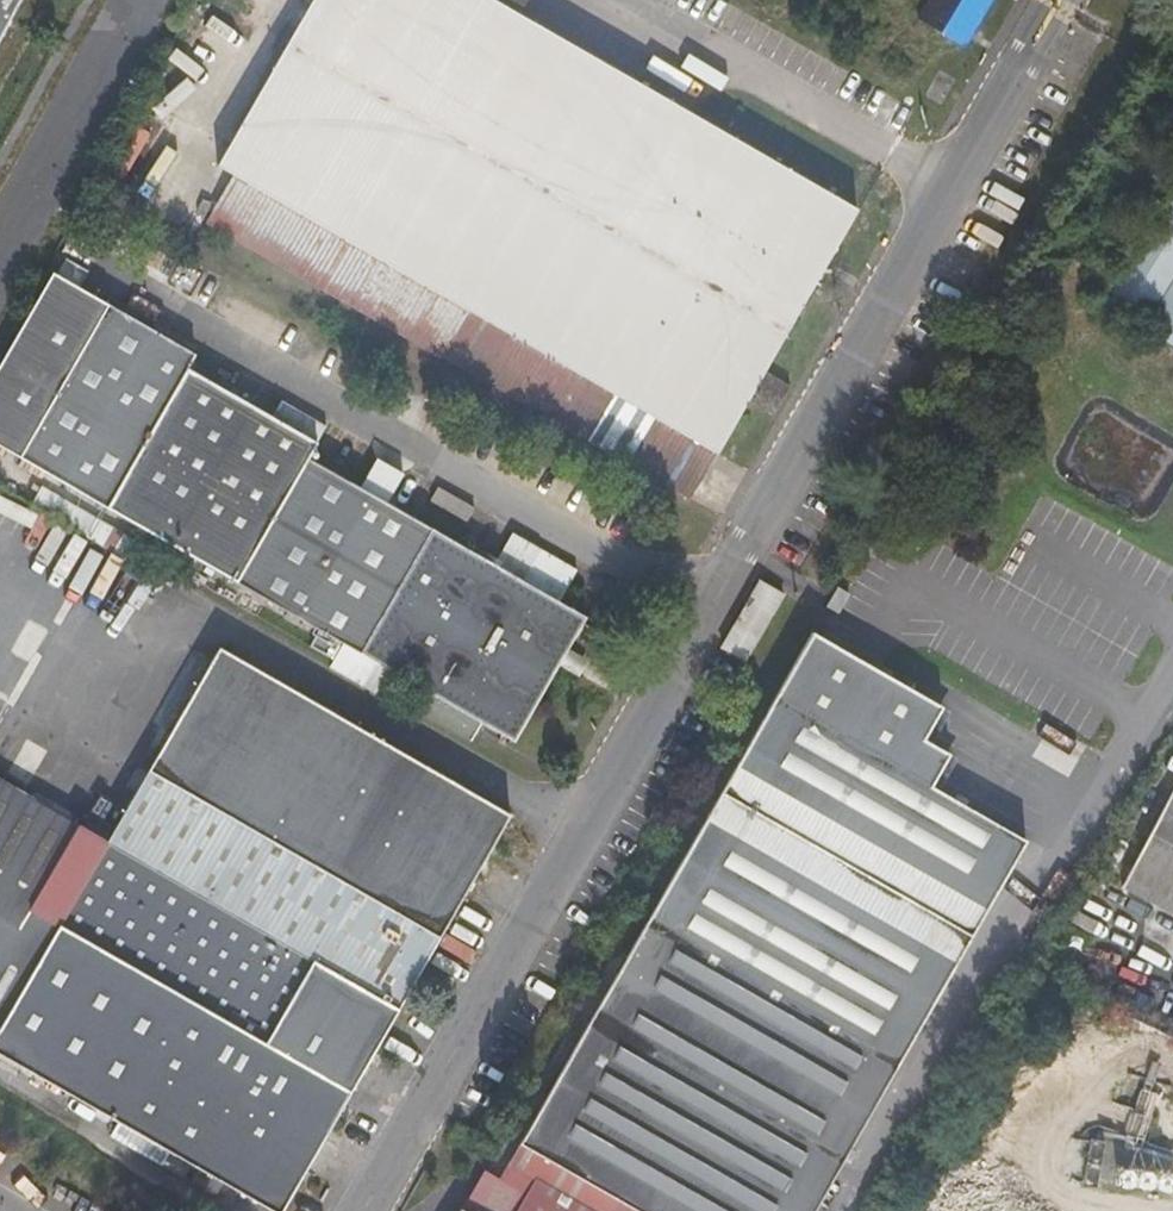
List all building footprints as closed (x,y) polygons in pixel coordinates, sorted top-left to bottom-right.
[(23,0),(0,0),(0,44),(23,0)] [(214,190),(233,200),(206,249),(696,528),(752,431),(776,443),(791,417),(767,403),(863,231),(458,0),(322,0),(214,190)] [(1103,305),(1172,348),(1172,190),(1103,305)] [(58,276),(0,374),(0,447),(346,648),(333,669),(393,702),(405,681),(520,745),(563,668),(581,678),(590,661),(573,651),(590,621),(567,608),(586,573),(514,532),(494,566),(391,508),(408,476),(380,460),(361,491),(312,462),(331,427),(283,403),(272,420),(189,371),(197,358),(58,276)] [(758,580),(719,646),(743,662),(782,595),(758,580)] [(1027,842),(931,787),(949,756),(923,741),(942,708),(817,636),(505,1177),(487,1167),(462,1210),(808,1210),(1027,842)] [(201,1176),(194,1187),(220,1203),(228,1190),(262,1210),(293,1210),(522,826),(230,652),(113,845),(20,788),(0,777),(0,1057),(201,1176)] [(1124,891),(1172,917),(1172,797),(1124,891)]
